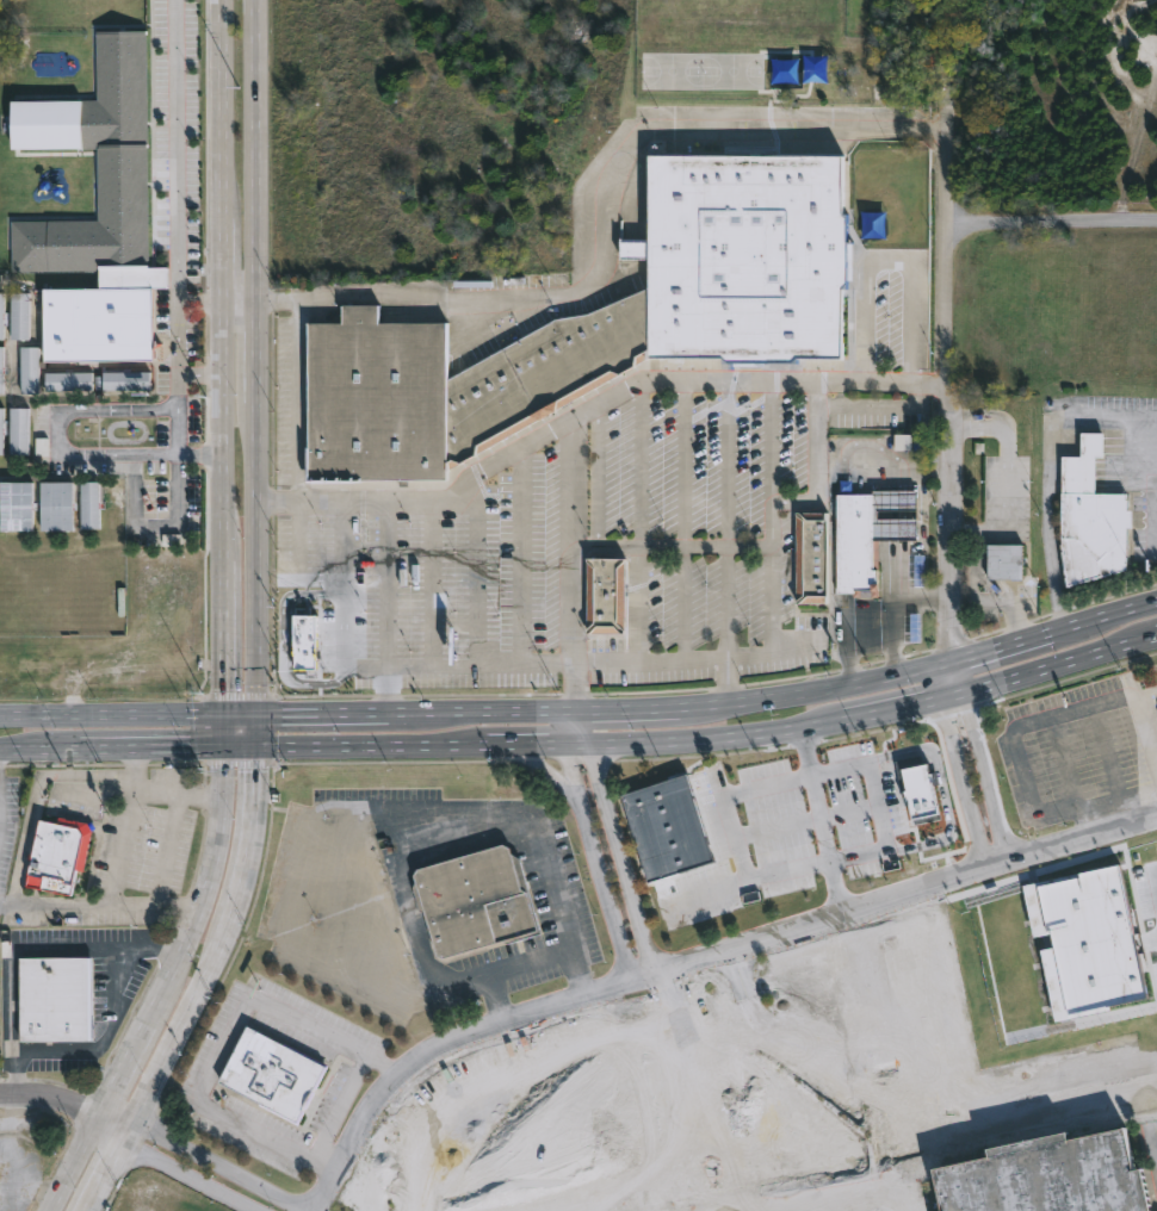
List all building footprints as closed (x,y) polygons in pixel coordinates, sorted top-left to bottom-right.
[(847,247),(846,285),(841,290),(842,360),(796,359),(792,364),(726,364),(722,359),(645,359),(456,465),(448,461),(444,465),(444,479),(304,482),(305,323),(339,324),(339,305),(375,305),(376,323),(444,323),(444,379),(552,318),(584,313),(648,286),(648,260),(618,260),(619,241),(648,242),(648,155),(843,156),(842,215),(847,219),(847,247)] [(148,364),(42,364),(42,291),(150,291),(150,364),(148,364)] [(29,293),(27,341),(8,341),(10,293),(29,293)] [(23,393),(20,393),(19,347),(37,347),(38,393),(23,393)] [(45,391),(44,374),(92,373),(92,391),(45,391)] [(149,390),(101,391),(101,373),(149,373),(149,390)] [(25,454),(7,454),(7,408),(26,408),(25,454)] [(1105,431),(1103,457),(1095,455),(1095,492),(1126,492),(1128,509),(1132,509),(1132,513),(1132,526),(1127,527),(1127,569),(1068,585),(1062,542),(1062,455),(1082,455),(1082,431),(1105,431)] [(913,435),(895,435),(895,450),(912,451),(913,435)] [(72,529),(39,529),(38,482),(70,480),(72,529)] [(97,528),(79,528),(79,480),(97,480),(97,528)] [(29,530),(0,530),(0,482),(29,482),(29,530)] [(877,510),(877,517),(896,517),(917,517),(917,539),(896,539),(879,539),(879,570),(877,570),(879,596),(871,596),(871,590),(861,590),(861,597),(853,596),(853,592),(837,591),(837,493),(873,493),(872,489),(896,489),(917,489),(917,509),(896,510),(877,510)] [(800,602),(796,602),(796,511),(828,511),(828,602),(800,602)] [(989,577),(988,577),(988,544),(1022,544),(1022,577),(989,577)] [(624,632),(586,632),(586,557),(624,557),(624,632)] [(315,670),(317,617),(295,616),(294,669),(315,670)] [(939,820),(929,764),(903,769),(912,825),(939,820)] [(652,881),(648,882),(620,795),(685,774),(714,861),(652,881)] [(56,816),(85,822),(89,821),(94,828),(89,831),(81,871),(73,870),(68,895),(24,886),(25,875),(24,875),(36,819),(54,824),(56,816)] [(505,939),(441,957),(435,954),(413,876),(416,870),(501,845),(507,847),(511,856),(518,859),(538,931),(505,939)] [(1147,1003),(1123,868),(1024,885),(1033,938),(1052,935),(1054,948),(1042,950),(1054,1019),(1147,1003)] [(89,1041),(18,1042),(17,958),(88,958),(89,1041)] [(296,1120),(295,1123),(216,1081),(245,1026),(323,1067),(296,1120)] [(1143,1169),(1152,1210),(941,1210),(932,1169),(988,1157),(986,1149),(1069,1132),(1070,1139),(1126,1128),(1136,1170),(1143,1169)]
